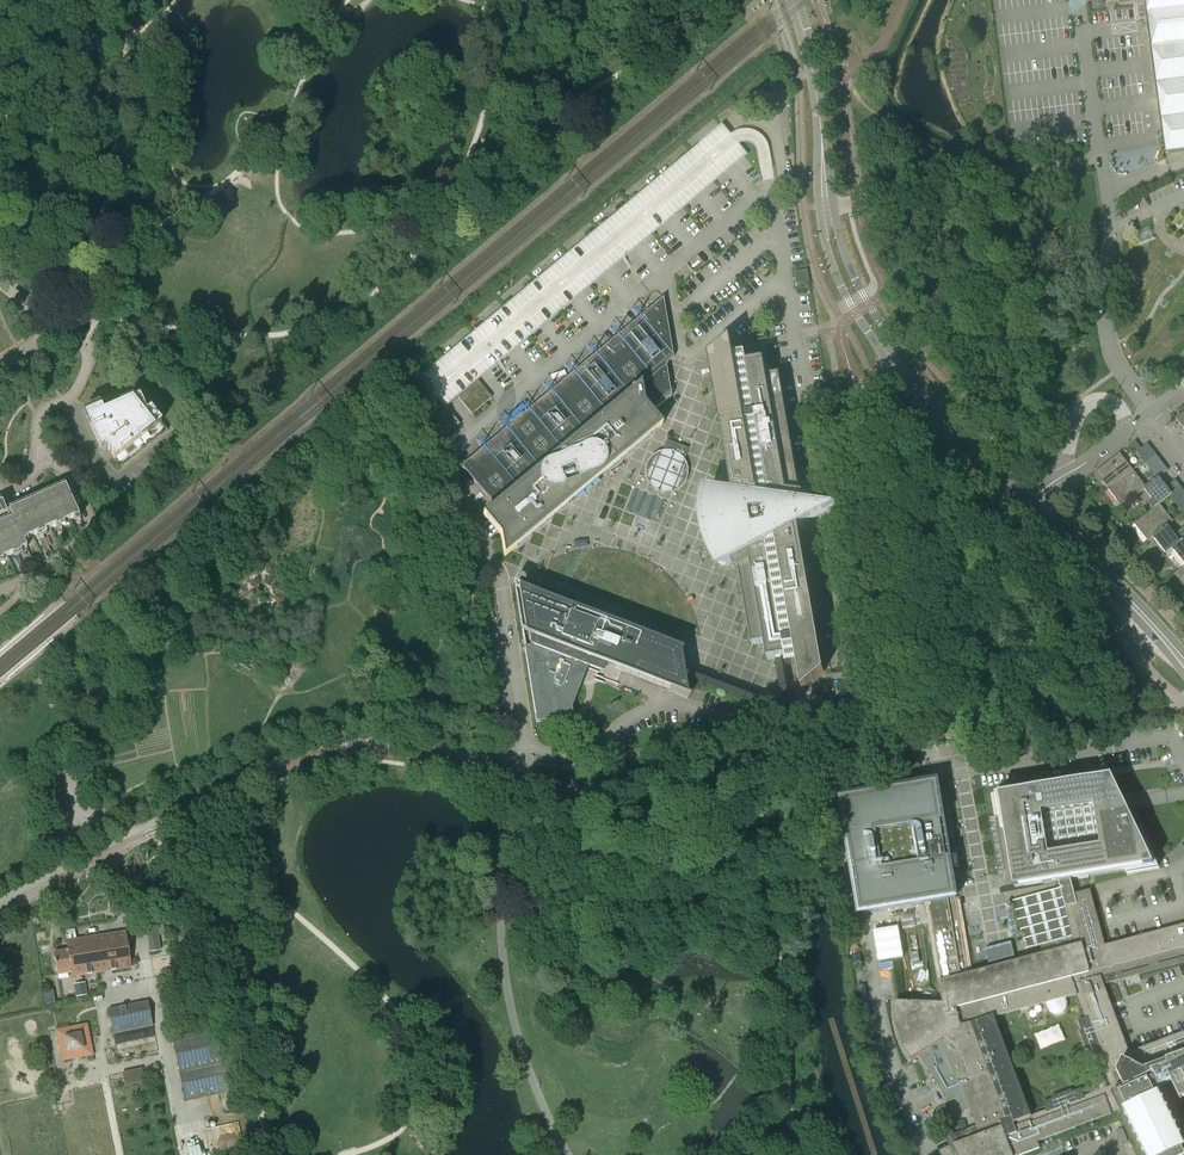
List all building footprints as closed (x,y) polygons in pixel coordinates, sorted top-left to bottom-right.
[(1147,16),(1153,60),(1166,151),(1183,148),(1183,0),(1144,0),(1147,16)] [(1142,243),(1156,237),(1151,225),(1137,231),(1142,243)] [(797,285),(809,283),(810,283),(808,270),(795,272),(797,285)] [(483,515),(501,536),(504,557),(513,550),(662,425),(652,413),(671,397),(666,364),(673,358),(663,298),(461,466),(494,505),(483,515)] [(799,527),(804,524),(842,499),(814,495),(803,493),(800,493),(780,374),(767,376),(764,359),(747,362),(745,350),(733,352),(731,337),(709,356),(733,492),(711,489),(710,494),(710,498),(709,503),(709,508),(709,512),(710,518),(710,524),(711,528),(712,535),(713,537),(714,541),(715,545),(716,549),(718,553),(720,558),(722,562),(724,567),(732,563),(736,570),(739,569),(752,645),(765,643),(768,659),(776,658),(785,709),(683,670),(684,676),(809,724),(845,799),(850,798),(839,775),(828,751),(812,720),(790,711),(781,657),(784,657),(786,666),(798,664),(802,690),(824,672),(799,527)] [(458,398),(472,415),(492,398),(478,381),(458,398)] [(100,451),(105,449),(120,468),(167,430),(151,409),(147,413),(140,397),(132,401),(102,414),(99,405),(83,411),(100,451)] [(1137,453),(1144,462),(1155,453),(1148,444),(1141,449),(1136,441),(1127,448),(1133,456),(1137,453)] [(646,466),(645,472),(646,478),(649,479),(648,482),(654,484),(653,488),(666,493),(667,489),(673,492),(674,489),(677,490),(682,487),(686,481),(688,475),(688,469),(686,462),(684,460),(687,453),(676,449),(675,452),(671,451),(665,450),(658,452),(653,455),(648,460),(646,466)] [(1133,470),(1120,453),(1095,472),(1109,490),(1133,470)] [(1163,475),(1168,471),(1160,460),(1149,469),(1153,474),(1159,469),(1163,475)] [(1159,477),(1159,478),(1163,475),(1159,469),(1153,474),(1157,479),(1159,477)] [(1146,487),(1133,470),(1109,490),(1122,507),(1144,489),(1147,487),(1146,487)] [(1172,494),(1181,487),(1175,480),(1166,487),(1159,478),(1159,477),(1157,479),(1146,487),(1147,487),(1144,489),(1153,501),(1149,504),(1153,509),(1157,506),(1159,504),(1160,504),(1170,496),(1172,494)] [(27,547),(24,540),(79,515),(66,486),(10,511),(13,519),(0,524),(0,559),(27,547)] [(1176,503),(1183,513),(1183,512),(1183,497),(1176,503)] [(7,498),(0,501),(0,516),(7,513),(5,508),(10,506),(7,498)] [(1159,504),(1157,506),(1153,509),(1135,524),(1148,541),(1153,537),(1152,537),(1167,525),(1168,526),(1173,521),(1160,504),(1159,504)] [(1180,542),(1183,539),(1183,528),(1175,535),(1168,526),(1167,525),(1152,537),(1153,537),(1166,554),(1172,549),(1180,542)] [(1180,542),(1172,549),(1183,564),(1183,539),(1180,542)] [(1174,574),(1183,587),(1183,567),(1174,574)] [(568,717),(587,667),(590,660),(687,696),(684,676),(683,670),(680,649),(515,586),(536,722),(568,717)] [(1149,656),(1140,647),(1138,649),(1147,659),(1149,656)] [(867,792),(865,795),(850,798),(845,799),(841,799),(861,913),(927,901),(942,983),(938,984),(944,1003),(894,1000),(895,1021),(899,1036),(904,1049),(911,1060),(920,1055),(948,1102),(956,1099),(961,1112),(969,1110),(976,1126),(950,1135),(957,1154),(1022,1154),(1040,1148),(1038,1142),(1112,1114),(1112,1112),(1119,1110),(1141,1154),(1183,1154),(1183,1137),(1160,1087),(1171,1081),(1181,1100),(1183,1098),(1183,1031),(1129,1051),(1103,982),(1101,976),(1183,955),(1183,924),(1105,945),(1091,889),(1074,893),(1070,878),(1125,869),(1125,872),(1157,867),(1139,828),(1136,829),(1111,776),(1027,790),(1026,786),(995,792),(1001,828),(1004,828),(1008,851),(1014,887),(1058,880),(1071,937),(1040,944),(1041,951),(1029,955),(1030,959),(1017,962),(1010,942),(985,949),(990,970),(970,975),(955,897),(958,897),(938,783),(889,791),(887,789),(880,787),(875,788),(871,790),(867,792)] [(156,923),(150,924),(146,925),(150,952),(161,951),(156,923)] [(879,961),(903,957),(898,926),(874,930),(879,961)] [(125,931),(96,936),(101,972),(113,971),(131,968),(130,959),(125,931)] [(72,977),(96,973),(101,972),(96,936),(66,940),(67,950),(53,952),(57,975),(71,973),(72,977)] [(74,985),(76,997),(86,995),(84,984),(74,985)] [(160,993),(165,1023),(174,1022),(169,991),(160,993)] [(108,1009),(112,1033),(153,1025),(148,1001),(108,1009)] [(93,1055),(89,1038),(87,1024),(56,1030),(62,1061),(93,1055)] [(227,1065),(227,1064),(219,1029),(172,1039),(185,1099),(218,1091),(213,1068),(227,1065)] [(125,1085),(143,1081),(141,1069),(122,1073),(125,1085)] [(210,1127),(213,1149),(240,1146),(237,1123),(210,1127)]
